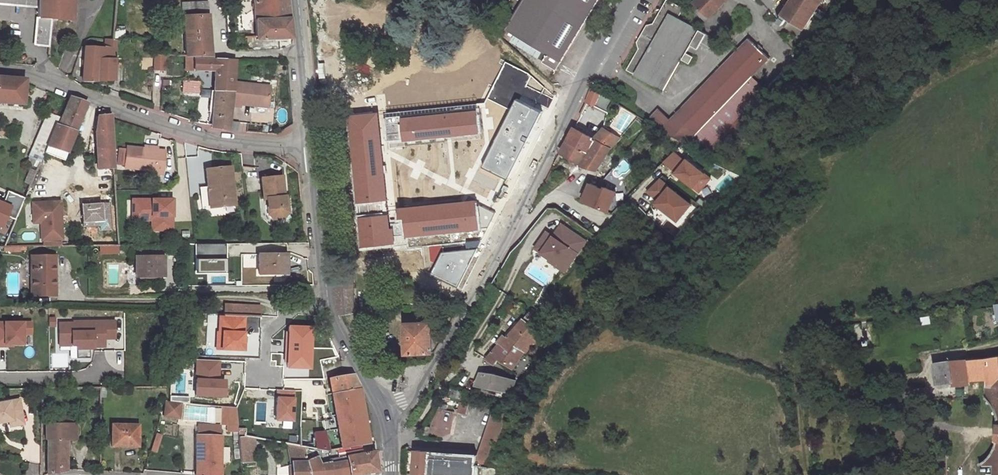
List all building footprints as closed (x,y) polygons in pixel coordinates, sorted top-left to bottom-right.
[(38,5),(38,19),(51,19),(72,20),(72,0),(38,0),(38,5)] [(256,39),(291,38),(287,0),(254,0),(256,39)] [(599,0),(511,0),(508,4),(517,10),(507,28),(544,50),(543,52),(547,55),(543,62),(557,70),(599,0)] [(638,50),(626,71),(664,93),(682,61),(689,64),(692,57),(686,53),(691,46),(697,48),(705,33),(677,18),(683,9),(666,0),(652,24),(646,26),(636,43),(638,50)] [(695,11),(706,22),(727,0),(697,0),(695,2),(700,6),(695,11)] [(783,13),(805,28),(816,10),(823,15),(832,2),(836,5),(839,0),(792,0),(783,13)] [(206,2),(182,3),(185,57),(211,57),(206,2)] [(36,19),(33,46),(48,47),(51,19),(38,19),(36,19)] [(97,80),(115,80),(115,40),(113,40),(114,28),(104,27),(103,47),(85,46),(82,81),(97,82),(97,80)] [(749,39),(669,120),(658,109),(650,116),(662,127),(660,129),(685,145),(691,139),(705,152),(765,91),(751,78),(769,59),(749,39)] [(170,56),(158,55),(157,65),(170,65),(170,56)] [(214,71),(211,127),(228,130),(231,105),(233,82),(235,60),(194,59),(193,69),(214,71)] [(22,104),(24,83),(24,79),(0,77),(0,102),(22,104)] [(270,86),(233,82),(231,105),(240,106),(240,104),(268,107),(270,86)] [(586,102),(596,106),(601,94),(591,88),(586,102)] [(607,111),(613,101),(605,96),(601,94),(596,106),(607,111)] [(69,96),(58,122),(76,129),(86,102),(69,96)] [(544,110),(518,98),(484,167),(509,180),(544,110)] [(478,104),(387,115),(390,144),(481,134),(478,104)] [(97,169),(114,168),(110,112),(101,108),(99,115),(97,116),(95,135),(97,169)] [(387,200),(378,111),(350,113),(358,203),(387,200)] [(58,117),(47,113),(28,157),(39,162),(44,150),(47,144),(56,122),(58,117)] [(47,144),(67,151),(76,129),(58,122),(56,122),(47,144)] [(620,138),(603,127),(594,139),(574,127),(567,140),(590,152),(597,141),(610,149),(620,138)] [(581,165),(596,170),(610,149),(597,141),(590,152),(567,140),(561,152),(581,164),(581,165)] [(65,158),(67,151),(47,144),(44,150),(65,158)] [(165,151),(127,147),(125,168),(155,171),(155,174),(163,174),(165,151)] [(699,190),(711,177),(687,157),(686,159),(675,150),(665,160),(677,170),(676,171),(699,190)] [(231,166),(206,168),(208,186),(210,207),(235,204),(231,166)] [(663,175),(650,187),(662,197),(660,200),(681,217),(694,201),(663,175)] [(281,176),(261,178),(263,199),(267,198),(268,214),(274,219),(283,218),(288,212),(287,196),(283,196),(281,176)] [(614,198),(617,192),(602,186),(588,180),(580,198),(605,208),(609,210),(614,198)] [(208,186),(200,186),(202,208),(210,207),(208,186)] [(117,191),(101,192),(105,245),(120,245),(117,191)] [(475,197),(405,204),(408,237),(479,230),(475,197)] [(172,200),(133,200),(133,216),(152,216),(152,230),(172,230),(172,200)] [(12,207),(0,202),(0,229),(3,231),(12,207)] [(59,202),(32,203),(33,223),(40,223),(41,241),(61,239),(59,202)] [(391,244),(388,214),(362,217),(365,247),(391,244)] [(535,248),(558,264),(561,260),(569,266),(586,241),(561,224),(549,241),(543,236),(535,248)] [(543,236),(549,241),(553,236),(546,231),(543,236)] [(211,271),(224,271),(224,244),(194,245),(194,266),(211,266),(211,271)] [(285,254),(258,254),(258,274),(284,274),(284,264),(285,264),(285,254)] [(30,295),(54,295),(54,256),(34,256),(34,266),(30,266),(30,295)] [(163,256),(134,257),(135,276),(160,276),(160,267),(163,267),(163,256)] [(548,261),(564,272),(569,266),(561,260),(558,264),(550,259),(548,261)] [(260,304),(224,304),(224,314),(260,316),(260,304)] [(222,314),(222,329),(259,330),(260,316),(224,314),(222,314)] [(505,338),(504,338),(499,344),(510,353),(515,346),(523,352),(525,353),(542,334),(522,319),(505,338)] [(73,322),(59,323),(59,345),(76,345),(76,358),(89,358),(89,348),(93,348),(93,342),(104,342),(104,338),(114,338),(114,320),(73,321),(73,322)] [(432,334),(431,321),(405,322),(406,354),(432,353),(432,338),(434,338),(434,334),(432,334)] [(0,322),(0,346),(5,346),(5,344),(23,344),(23,334),(32,334),(31,322),(0,322)] [(498,360),(512,369),(523,352),(515,346),(510,353),(499,344),(486,359),(495,364),(498,360)] [(195,354),(193,355),(192,358),(192,360),(194,363),(197,363),(200,362),(201,360),(201,357),(200,354),(198,353),(195,354)] [(985,379),(986,396),(985,398),(989,401),(992,406),(995,411),(996,415),(997,421),(997,423),(996,423),(995,442),(995,443),(994,448),(990,455),(985,459),(979,463),(979,465),(982,464),(982,465),(994,466),(993,474),(997,474),(997,356),(988,357),(968,359),(969,380),(985,379)] [(968,359),(952,360),(933,363),(937,384),(952,382),(952,386),(969,384),(969,380),(968,359)] [(510,392),(514,380),(497,375),(481,373),(477,385),(510,392)] [(352,375),(328,379),(331,392),(358,387),(352,375)] [(221,386),(222,406),(235,407),(235,404),(255,405),(255,391),(247,390),(246,389),(245,381),(233,382),(233,388),(221,386)] [(325,433),(304,434),(280,430),(277,442),(285,443),(302,446),(328,451),(368,443),(358,387),(331,392),(341,443),(329,444),(330,449),(328,449),(325,433)] [(926,399),(924,388),(923,388),(913,388),(913,400),(926,399)] [(277,391),(276,418),(292,418),(293,391),(277,391)] [(0,402),(0,421),(8,420),(8,422),(12,425),(23,423),(18,399),(0,402)] [(164,402),(163,418),(182,420),(183,403),(164,402)] [(255,412),(255,405),(235,404),(235,407),(237,430),(243,430),(247,429),(245,411),(255,412)] [(235,408),(220,406),(222,422),(236,423),(235,408)] [(504,414),(494,411),(491,419),(490,419),(483,440),(480,441),(476,455),(415,450),(413,474),(428,474),(475,474),(476,465),(483,465),(490,442),(495,443),(504,414)] [(70,416),(44,416),(45,439),(46,439),(47,474),(48,474),(67,471),(66,439),(75,439),(75,423),(71,423),(70,416)] [(139,444),(139,423),(110,423),(110,445),(117,445),(118,447),(132,447),(132,444),(139,444)] [(280,430),(257,424),(247,429),(243,430),(243,436),(253,438),(277,442),(280,430)] [(195,435),(196,474),(220,474),(220,428),(218,426),(196,425),(196,435),(195,435)] [(243,436),(238,436),(240,461),(255,460),(253,438),(243,436)] [(290,464),(291,474),(310,474),(305,460),(302,446),(285,443),(290,464)] [(336,457),(337,460),(321,464),(325,474),(355,474),(378,471),(375,451),(336,457)] [(318,456),(305,460),(310,474),(325,474),(321,464),(318,456)]
